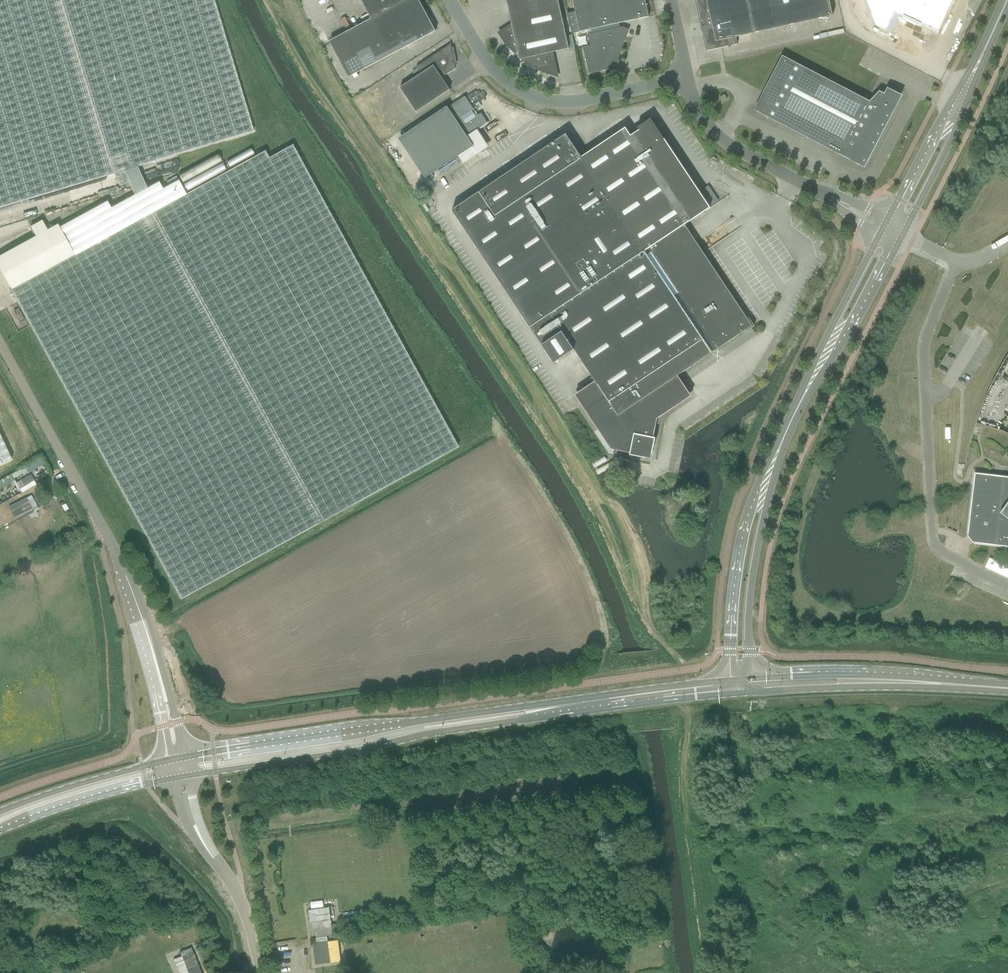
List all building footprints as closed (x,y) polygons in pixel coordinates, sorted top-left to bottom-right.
[(213,0),(0,0),(0,208),(121,172),(134,168),(253,132),(213,0)] [(371,18),(344,33),(345,33),(371,19),(407,0),(361,0),(371,18)] [(419,0),(407,0),(371,19),(345,33),(364,69),(436,31),(419,0)] [(512,25),(499,33),(502,37),(504,41),(508,45),(514,52),(516,54),(518,56),(519,60),(522,59),(526,62),(535,67),(541,70),(540,69),(543,68),(544,72),(546,73),(557,76),(552,52),(569,49),(558,0),(506,0),(512,25)] [(575,12),(568,14),(572,33),(588,30),(589,34),(587,34),(590,45),(583,47),(587,64),(589,74),(615,68),(618,60),(629,29),(622,27),(620,27),(619,23),(649,17),(645,0),(573,0),(575,12)] [(708,51),(728,46),(727,44),(731,43),(732,45),(738,44),(736,37),(833,16),(829,0),(696,0),(701,21),(703,21),(704,26),(702,26),(703,31),(705,30),(706,35),(704,36),(708,51)] [(876,25),(886,29),(894,11),(938,31),(952,0),(866,0),(876,25)] [(453,53),(451,44),(416,67),(421,74),(400,87),(417,112),(450,90),(442,78),(456,68),(454,59),(452,60),(449,55),(453,53)] [(862,167),(900,94),(887,88),(884,94),(879,91),(870,101),(782,56),(763,92),(773,98),(764,115),(760,112),(759,113),(840,155),(843,149),(853,154),(849,160),(862,167)] [(447,106),(411,130),(437,170),(458,156),(475,145),(468,136),(477,130),(487,123),(481,113),(476,117),(472,110),(474,109),(465,96),(448,108),(447,106)] [(747,319),(685,225),(710,208),(651,118),(637,127),(639,130),(631,136),(625,127),(581,157),(566,134),(452,210),(542,345),(543,344),(555,362),(574,349),(597,383),(578,395),(613,447),(631,450),(630,452),(630,455),(644,457),(651,459),(652,452),(655,438),(654,437),(657,419),(691,396),(678,375),(745,330),(746,332),(754,326),(749,318),(747,319)] [(292,145),(268,158),(264,151),(185,194),(178,180),(154,193),(150,186),(146,188),(134,168),(121,172),(134,195),(110,208),(106,201),(59,227),(57,224),(47,230),(41,220),(30,227),(35,236),(0,256),(0,270),(17,301),(181,599),(458,447),(453,438),(292,145)] [(11,460),(0,436),(0,466),(11,460)] [(975,473),(967,536),(970,536),(973,539),(973,543),(1007,547),(1007,477),(975,473)] [(31,475),(16,483),(18,487),(20,491),(25,489),(23,485),(33,479),(31,475)] [(31,495),(8,507),(16,521),(38,510),(31,495)] [(310,922),(312,938),(333,935),(331,919),(330,920),(329,908),(309,910),(310,922)] [(328,942),(323,942),(313,944),(315,965),(331,963),(328,942)] [(181,956),(187,971),(198,966),(193,952),(181,956)]
